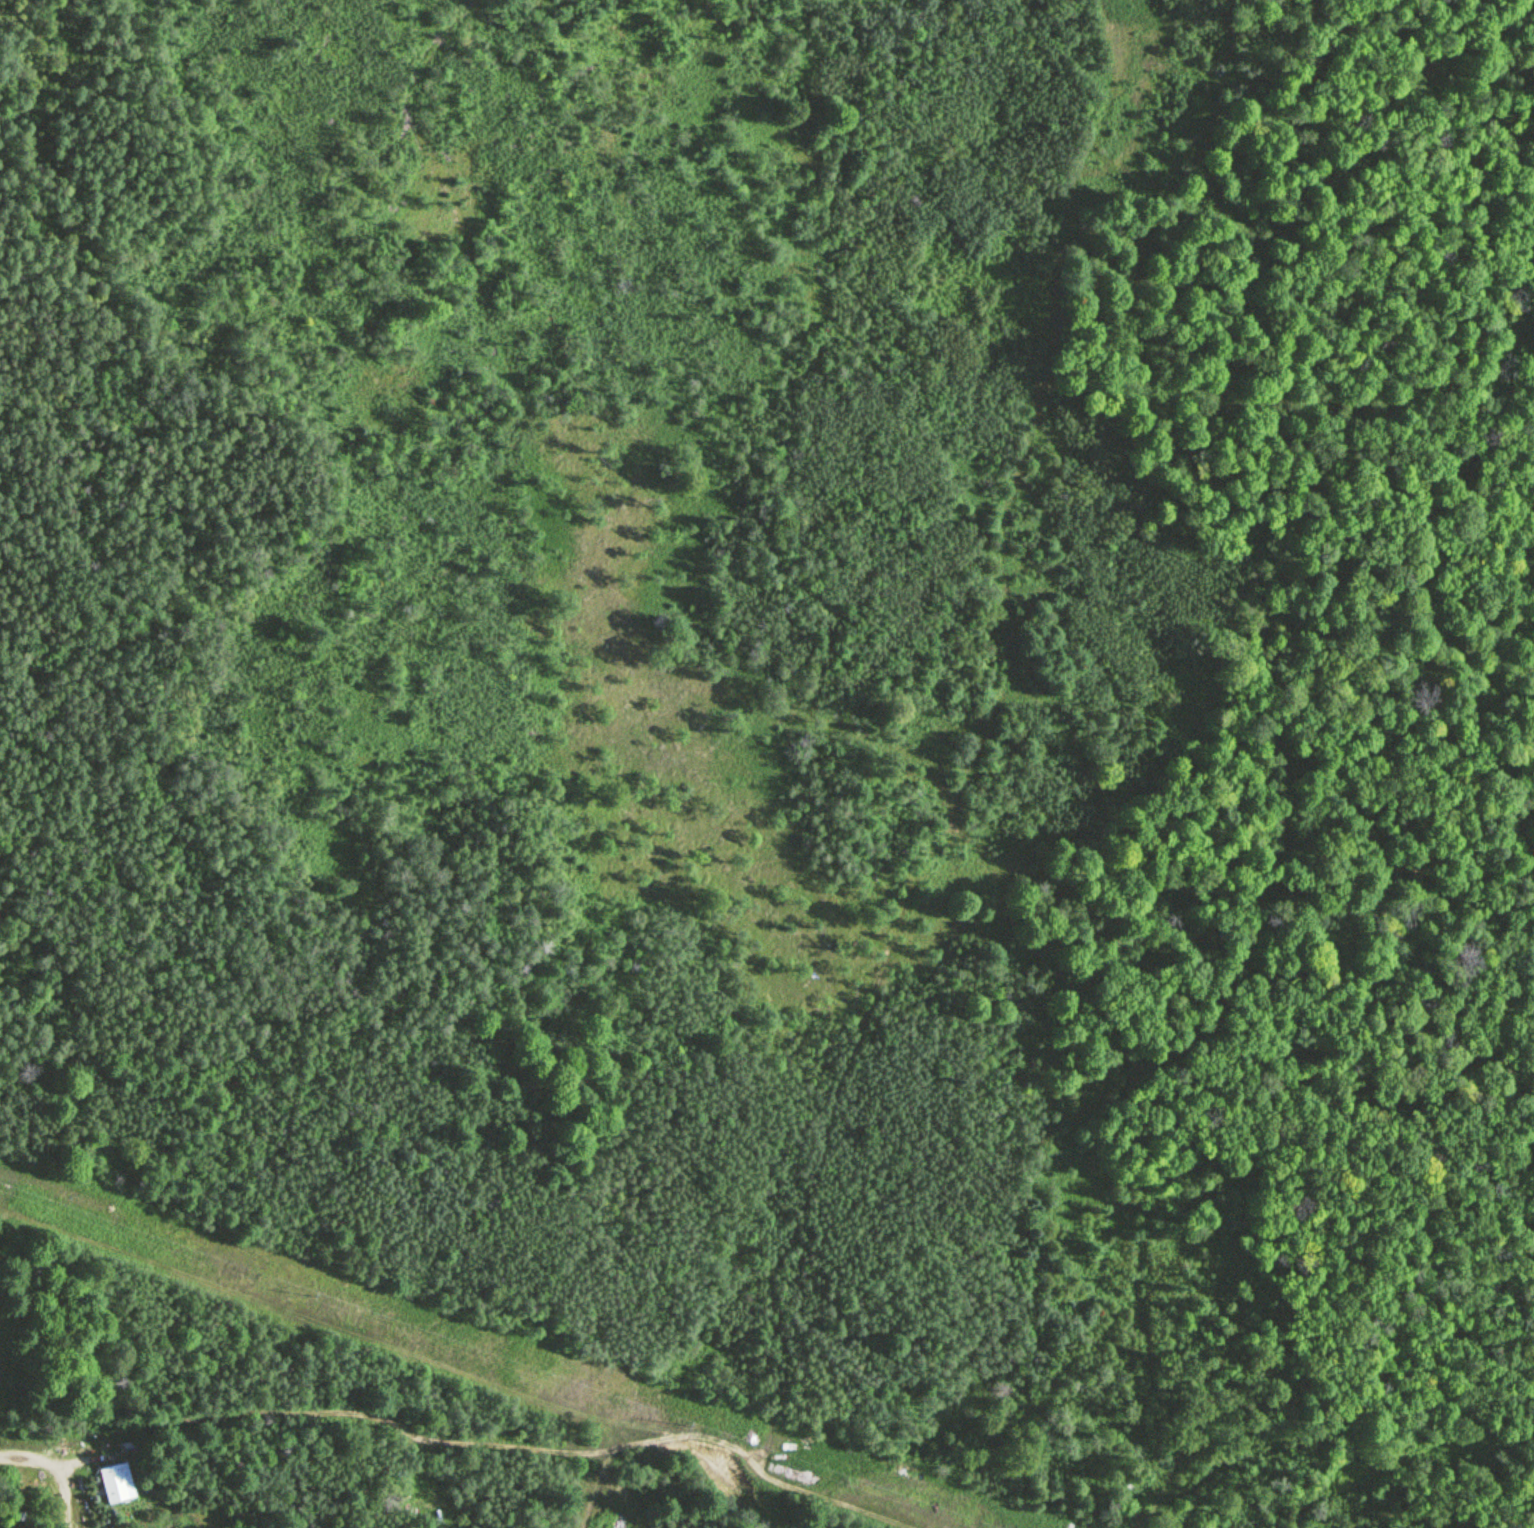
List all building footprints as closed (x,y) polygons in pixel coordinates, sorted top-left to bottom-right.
[(98,1469),(106,1505),(134,1500),(126,1463),(98,1469)]
